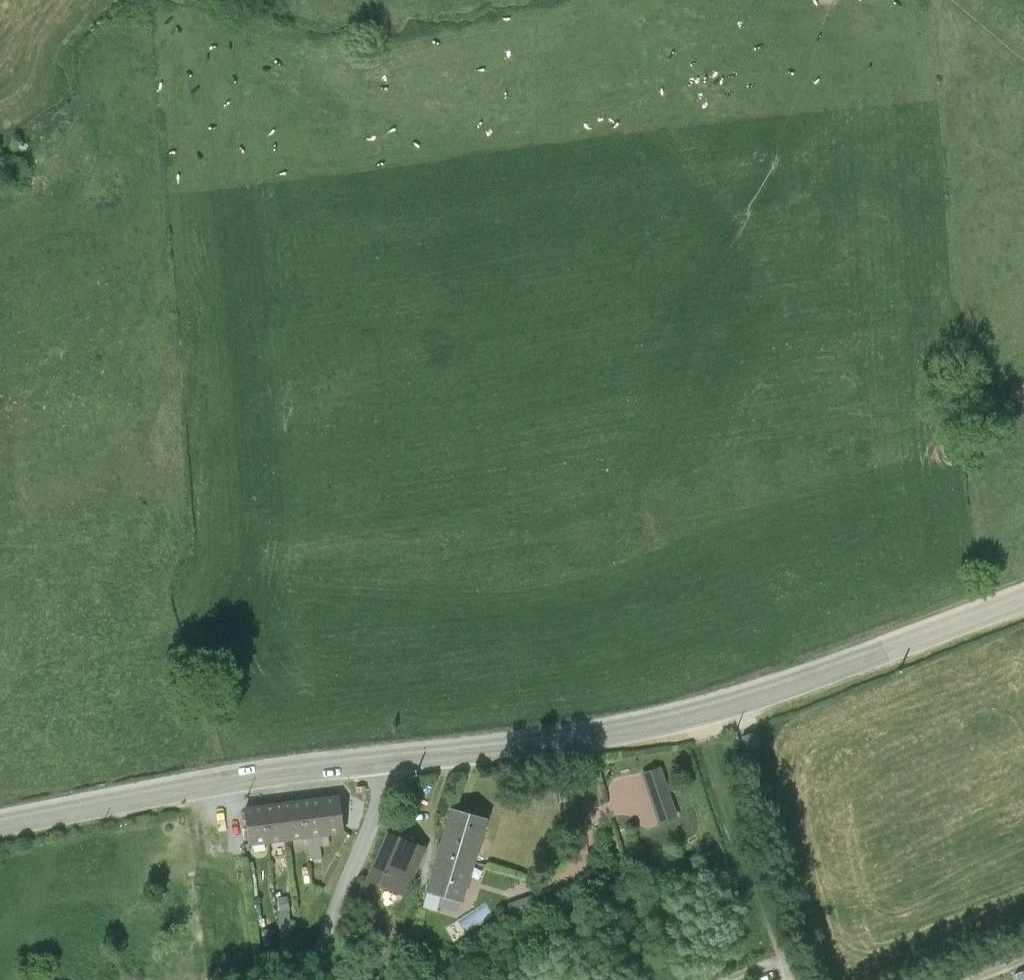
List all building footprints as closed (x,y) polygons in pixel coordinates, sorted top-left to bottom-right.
[(301,800),(306,839),(345,834),(340,795),(301,800)] [(283,802),(287,841),(306,839),(301,800),(283,802)] [(263,804),(268,843),(287,841),(283,802),(263,804)] [(268,843),(263,804),(244,807),(248,846),(268,843)] [(451,808),(425,893),(464,903),(489,819),(451,808)] [(389,830),(367,879),(406,897),(428,848),(389,830)] [(335,839),(328,854),(338,859),(345,844),(335,839)] [(534,897),(509,905),(513,918),(538,910),(534,897)] [(473,899),(469,912),(482,917),(484,908),(482,907),(483,903),(473,899)]
